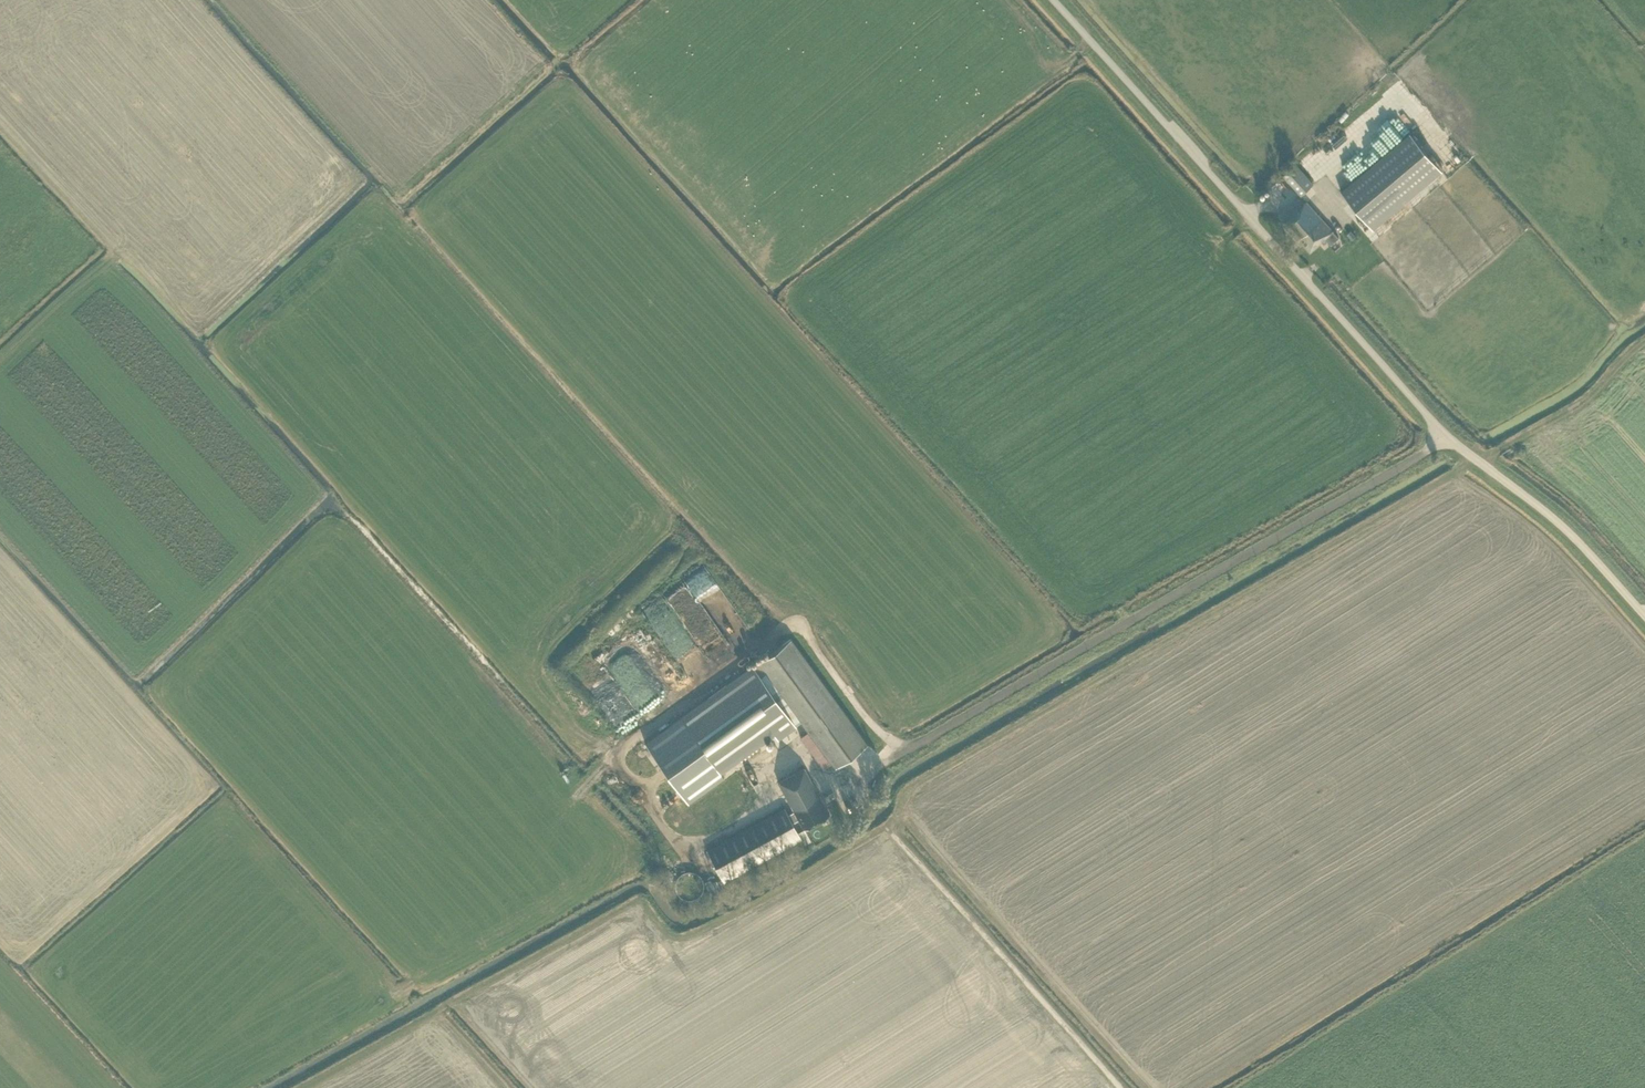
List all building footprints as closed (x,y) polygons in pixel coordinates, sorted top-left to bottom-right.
[(1373,229),(1407,200),(1443,171),(1410,133),(1341,191),(1373,229)] [(1300,194),(1313,183),(1295,163),(1282,174),(1300,194)] [(1338,237),(1332,230),(1306,201),(1282,223),(1298,240),(1300,239),(1310,250),(1325,237),(1331,244),(1338,237)] [(666,641),(681,664),(704,648),(712,660),(719,656),(711,643),(713,640),(722,647),(717,638),(720,633),(698,599),(688,593),(684,595),(683,592),(676,587),(666,593),(681,616),(684,618),(687,622),(684,624),(669,602),(665,604),(653,621),(657,627),(665,632),(665,633),(670,636),(666,641)] [(834,768),(868,743),(791,637),(757,662),(834,768)] [(680,718),(719,771),(771,734),(775,739),(793,726),(752,666),(680,718)] [(823,806),(819,799),(821,798),(804,768),(778,782),(794,811),(788,814),(784,807),(706,849),(724,881),(801,839),(793,823),(798,819),(804,829),(830,815),(825,805),(823,806)] [(711,883),(709,880),(704,882),(710,894),(720,889),(716,880),(711,883)]
